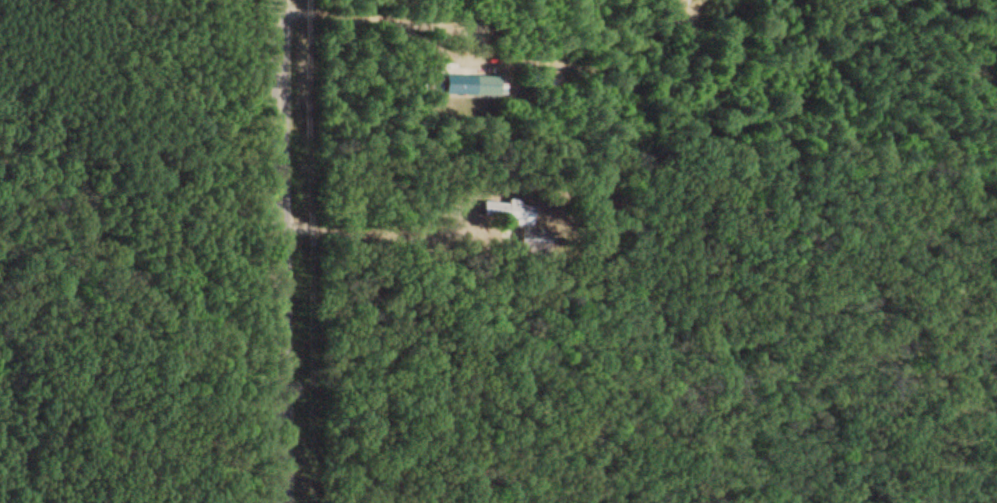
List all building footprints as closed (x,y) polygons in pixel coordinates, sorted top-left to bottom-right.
[(500,94),(500,74),(474,74),(474,94),(500,94)] [(515,223),(531,224),(533,203),(483,199),(482,214),(515,217),(515,223)] [(519,257),(546,257),(547,231),(519,230),(519,257)]
